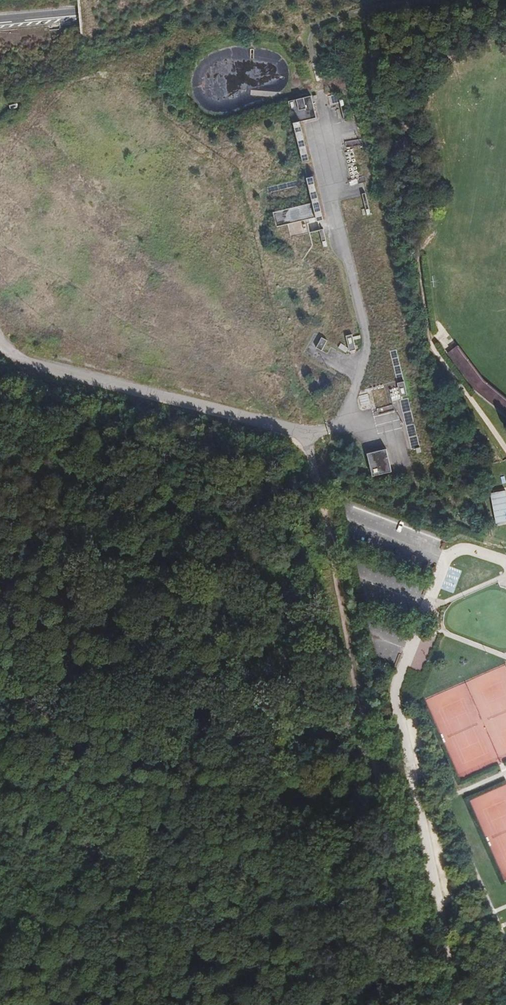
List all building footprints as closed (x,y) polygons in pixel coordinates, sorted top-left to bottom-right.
[(360,143),(358,131),(345,133),(346,145),(360,143)] [(323,350),(327,339),(321,337),(317,348),(323,350)] [(449,352),(460,371),(470,364),(459,346),(449,352)] [(370,453),(376,476),(396,471),(390,448),(370,453)] [(493,492),(496,523),(505,521),(505,491),(493,492)]
